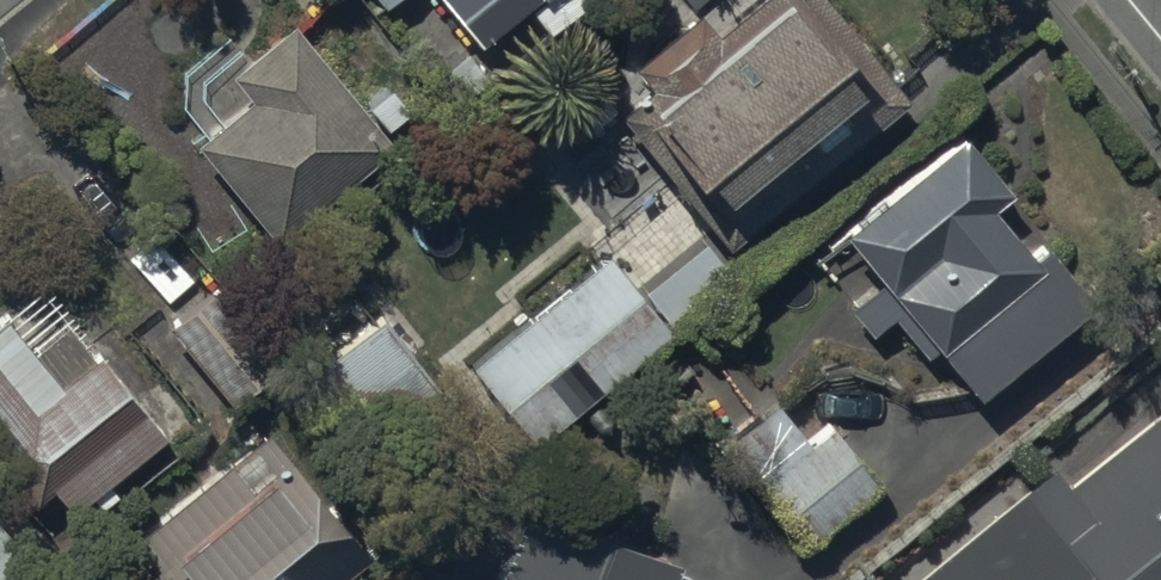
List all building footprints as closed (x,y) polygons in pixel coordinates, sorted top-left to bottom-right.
[(479,45),(534,0),(442,0),(479,45)] [(903,96),(823,0),(752,0),(715,31),(697,10),(632,64),(650,86),(617,113),(726,243),(903,96)] [(364,111),(291,21),(227,73),(248,100),(196,141),(273,237),(390,144),(384,136),(411,114),(392,89),(364,111)] [(1004,188),(959,133),(839,232),(881,283),(849,310),(869,333),(890,315),(924,356),(935,347),(974,394),(1091,298),(1044,242),(1030,254),(987,203),(1004,188)] [(607,251),(471,366),(526,430),(662,315),(607,251)] [(207,279),(158,318),(222,399),(271,360),(207,279)] [(0,317),(0,465),(32,505),(51,490),(69,512),(90,495),(100,508),(116,495),(106,481),(163,436),(42,283),(0,317)] [(455,417),(382,319),(300,377),(375,477),(455,417)] [(1061,482),(1043,460),(897,579),(1160,579),(1160,400),(1061,482)] [(874,486),(829,427),(759,479),(804,539),(874,486)] [(132,539),(164,579),(336,579),(368,554),(267,428),(132,539)] [(495,579),(670,579),(677,561),(524,504),(495,579)]
